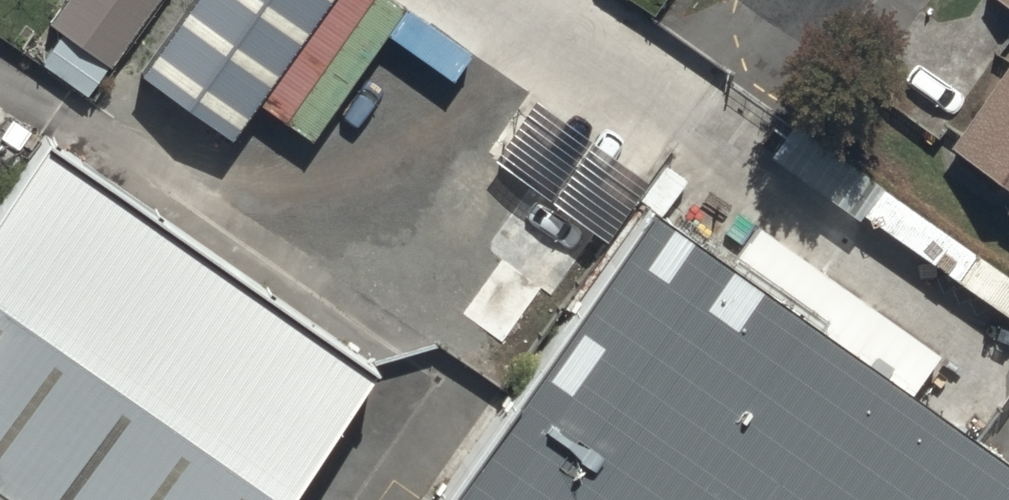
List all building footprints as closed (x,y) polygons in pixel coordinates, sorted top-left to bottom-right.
[(43,17),(104,61),(148,0),(55,0),(43,17)] [(137,59),(227,124),(316,0),(179,0),(137,59)] [(394,86),(355,139),(306,207),(395,270),(444,202),(404,174),(442,121),(485,151),(532,86),(411,0),(333,0),(313,28),(394,86)] [(942,146),(1008,194),(1008,56),(1008,55),(942,146)] [(8,100),(0,112),(0,459),(61,499),(251,499),(361,338),(8,100)] [(594,229),(530,184),(484,251),(495,259),(464,303),(507,333),(536,292),(545,299),(594,229)] [(635,193),(418,499),(1008,499),(1008,455),(635,193)] [(966,255),(945,285),(1008,332),(1008,286),(966,255)]
